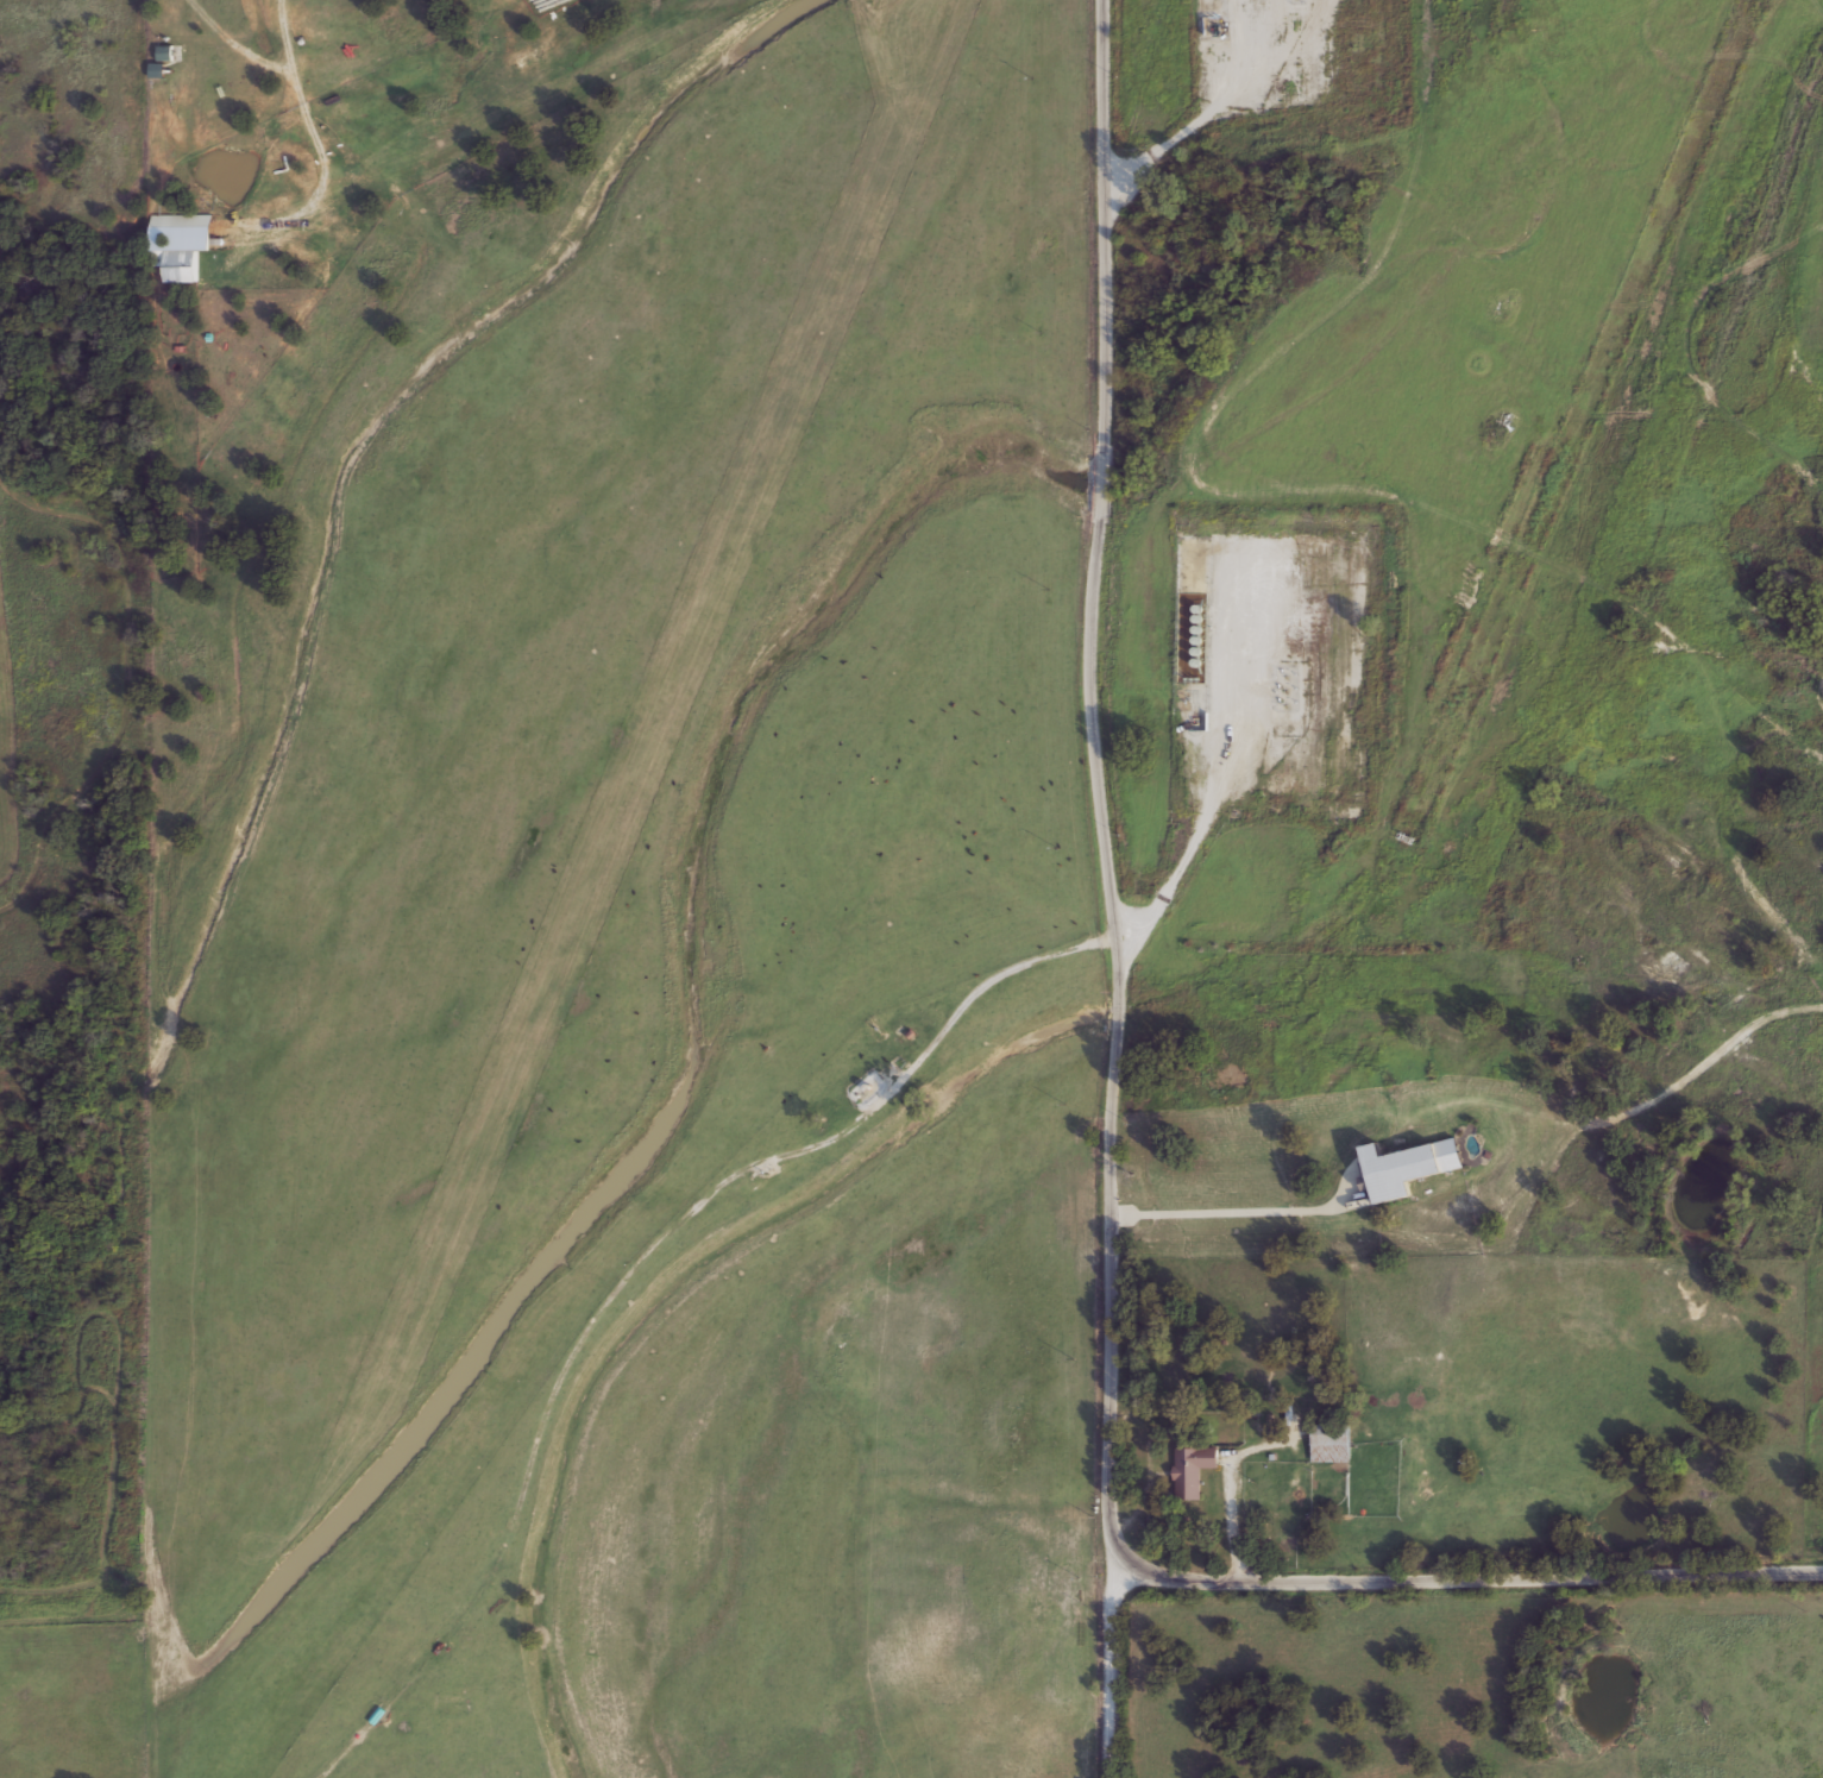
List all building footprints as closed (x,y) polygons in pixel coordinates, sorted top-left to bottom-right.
[(170,45),(171,58),(157,59),(157,46),(170,45)] [(165,282),(165,250),(199,250),(199,282),(165,282)] [(1312,1460),(1312,1422),(1350,1422),(1350,1460),(1312,1460)] [(1174,1446),(1217,1445),(1217,1465),(1199,1466),(1200,1499),(1175,1500),(1174,1446)]
